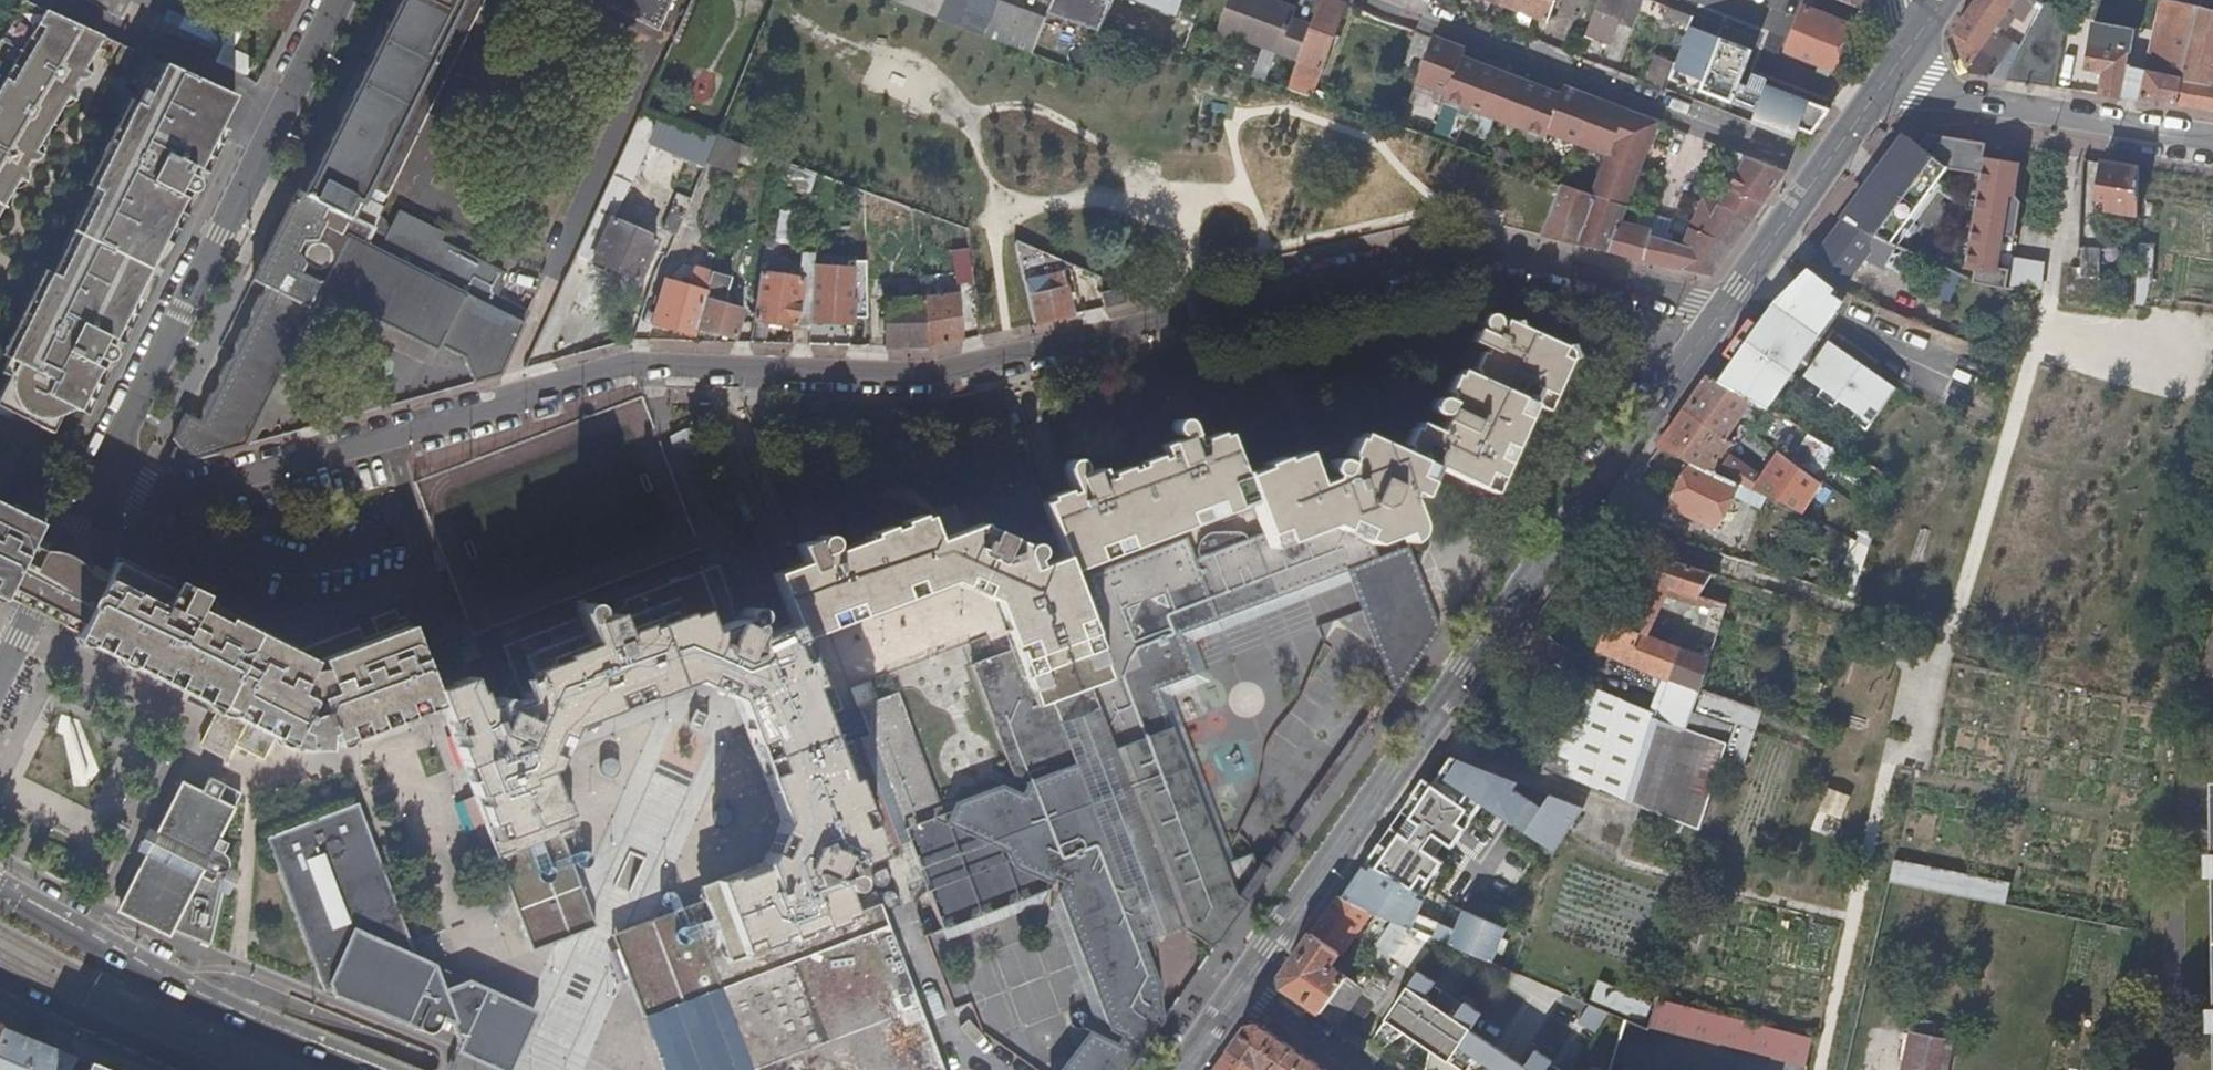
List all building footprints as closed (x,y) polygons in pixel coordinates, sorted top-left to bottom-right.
[(117,21),(129,0),(81,0),(117,21)] [(315,166),(300,197),(294,194),(249,281),(264,289),(260,296),(256,298),(247,316),(248,319),(244,328),(240,331),(231,348),(231,354),(228,361),(223,363),(215,379),(216,384),(212,394),(206,397),(199,413),(200,417),(196,424),(182,417),(170,441),(189,461),(244,446),(318,294),(434,351),(436,346),(462,359),(473,384),(499,377),(522,325),(485,306),(491,295),(507,261),(443,230),(447,223),(403,201),(383,241),(373,236),(391,199),(370,189),(462,0),(399,0),(315,166)] [(214,43),(237,0),(230,0),(226,7),(229,8),(215,35),(183,20),(171,45),(189,54),(198,35),(214,43)] [(231,51),(248,17),(239,13),(235,11),(241,0),(237,0),(214,43),(231,51)] [(280,33),(296,0),(241,0),(235,11),(239,13),(248,17),(280,33)] [(655,29),(668,0),(596,0),(655,29)] [(889,4),(936,21),(944,2),(945,0),(890,0),(889,4)] [(936,21),(982,38),(996,3),(987,0),(945,0),(944,2),(936,21)] [(982,38),(1029,56),(1031,56),(1045,21),(997,0),(996,3),(982,38)] [(1048,14),(1062,20),(1070,0),(1053,0),(1048,14)] [(1104,24),(1102,27),(1120,33),(1177,53),(1189,22),(1164,12),(1154,37),(1122,27),(1133,0),(1114,0),(1104,24)] [(1297,62),(1310,27),(1292,20),(1296,10),(1269,0),(1229,0),(1217,31),(1297,62)] [(1287,91),(1310,99),(1331,41),(1336,42),(1338,37),(1333,35),(1344,5),(1331,0),(1320,0),(1310,27),(1297,62),(1287,91)] [(1501,5),(1519,11),(1517,17),(1522,19),(1524,14),(1546,22),(1554,1),(1550,0),(1503,0),(1501,5)] [(1584,35),(1582,40),(1605,49),(1625,0),(1599,0),(1584,35)] [(1872,12),(1869,0),(1841,0),(1872,12)] [(2035,0),(1976,0),(1952,33),(1969,74),(2005,80),(2012,66),(1999,58),(2007,48),(2014,39),(1998,29),(2002,24),(2000,22),(2009,9),(2026,20),(2033,25),(2035,22),(2044,5),(2035,0)] [(2180,79),(2196,7),(2193,6),(2164,0),(2162,0),(2145,71),(2180,79)] [(2,170),(5,164),(9,166),(12,165),(15,165),(17,162),(19,159),(19,153),(17,151),(14,149),(18,141),(12,138),(14,136),(19,127),(21,124),(28,128),(36,119),(38,116),(42,109),(43,103),(35,99),(41,88),(43,85),(50,88),(53,82),(60,82),(62,81),(65,78),(66,76),(67,71),(63,66),(66,60),(60,56),(61,54),(64,48),(65,46),(73,49),(75,45),(80,48),(83,42),(90,45),(95,37),(23,4),(0,42),(0,169),(2,170)] [(1784,55),(1830,73),(1848,24),(1803,6),(1784,55)] [(2180,79),(2174,102),(2175,104),(2212,111),(2212,82),(2211,82),(2212,73),(2212,12),(2196,7),(2180,79)] [(1665,20),(1687,28),(1688,27),(1691,18),(1669,9),(1665,20)] [(154,37),(171,45),(183,20),(166,12),(154,37)] [(1092,19),(1080,47),(1092,52),(1102,27),(1104,24),(1092,19)] [(2025,40),(2033,25),(2026,20),(2018,35),(2025,40)] [(2012,66),(2005,80),(2013,81),(2028,83),(2040,51),(2052,22),(2035,22),(2033,25),(2025,40),(2012,66)] [(1751,52),(1688,27),(1687,28),(1673,64),(1667,80),(1730,105),(1751,52)] [(2100,94),(2120,96),(2125,66),(2130,35),(2092,28),(2085,68),(2103,72),(2100,94)] [(189,54),(204,60),(211,47),(214,43),(198,35),(189,54)] [(1463,50),(1432,38),(1417,81),(1445,91),(1442,99),(1482,114),(1498,72),(1460,57),(1463,50)] [(211,47),(204,60),(213,64),(242,77),(246,70),(250,71),(253,65),(250,63),(251,60),(231,51),(214,43),(211,47)] [(1080,47),(1071,71),(1083,75),(1092,52),(1080,47)] [(2028,83),(2054,86),(2060,53),(2040,51),(2028,83)] [(1643,83),(1663,90),(1667,80),(1673,64),(1654,56),(1643,83)] [(0,383),(0,421),(7,423),(25,422),(41,419),(63,413),(68,410),(74,413),(95,369),(98,364),(102,365),(105,364),(108,362),(111,358),(111,353),(109,350),(106,348),(130,299),(122,295),(150,238),(159,242),(183,193),(187,195),(193,193),(195,191),(196,188),(196,184),(194,181),(192,178),(194,174),(216,128),(207,124),(222,94),(160,65),(139,106),(131,101),(87,189),(95,194),(53,277),(45,274),(0,363),(0,376),(3,377),(0,383)] [(2174,102),(2180,79),(2145,71),(2125,66),(2120,96),(2175,105),(2175,104),(2174,102)] [(1498,72),(1482,114),(1503,122),(1519,80),(1498,72)] [(1836,104),(1757,74),(1747,98),(1763,104),(1755,125),(1797,141),(1801,130),(1814,135),(1836,104)] [(1612,155),(1596,196),(1623,206),(1654,123),(1561,87),(1558,95),(1519,80),(1503,122),(1543,137),(1546,130),(1612,155)] [(1917,148),(1905,133),(1883,163),(1885,164),(1884,166),(1928,194),(1947,170),(1974,174),(1979,144),(1928,137),(1917,148)] [(741,145),(715,136),(704,165),(733,177),(741,145)] [(1621,223),(1610,252),(1711,276),(1785,173),(1745,157),(1717,205),(1708,200),(1699,203),(1676,243),(1644,234),(1644,228),(1621,223)] [(1984,163),(1978,218),(1984,221),(2015,225),(2020,196),(2011,194),(2015,165),(1982,160),(1982,162),(1984,163)] [(2135,216),(2138,167),(2101,162),(2096,200),(2107,201),(2106,211),(2135,216)] [(1883,163),(1843,221),(1890,244),(1928,194),(1884,166),(1885,164),(1883,163)] [(1561,184),(1542,237),(1610,252),(1621,223),(1618,222),(1625,206),(1623,206),(1596,196),(1561,184)] [(654,240),(594,213),(576,255),(636,282),(654,240)] [(1986,284),(2007,287),(2015,225),(1984,221),(1978,218),(1972,270),(1981,273),(1977,283),(1978,283),(1986,284)] [(1843,221),(1810,264),(1842,286),(1858,265),(1882,276),(1896,247),(1890,244),(1843,221)] [(2155,243),(2141,241),(2136,303),(2146,304),(2153,279),(2155,243)] [(2080,248),(2079,267),(2078,276),(2097,277),(2098,249),(2080,248)] [(2042,289),(2043,259),(2013,258),(2012,287),(2042,289)] [(969,272),(968,259),(952,260),(954,284),(968,283),(967,275),(969,272)] [(1955,301),(1963,273),(1937,266),(1929,294),(1955,301)] [(2071,267),(2065,296),(2077,297),(2095,299),(2097,277),(2078,276),(2079,267),(2071,267)] [(652,326),(692,338),(694,329),(708,274),(689,269),(685,287),(665,281),(659,300),(656,299),(653,306),(657,307),(652,326)] [(1733,365),(1720,383),(1751,401),(1771,411),(1784,390),(1773,383),(1811,326),(1822,333),(1841,303),(1833,298),(1837,291),(1807,269),(1773,314),(1770,312),(1758,329),(1749,322),(1723,358),(1733,365)] [(1031,288),(1025,290),(1033,324),(1071,315),(1066,294),(1072,293),(1070,286),(1064,287),(1061,273),(1040,278),(1043,292),(1032,294),(1031,288)] [(694,329),(733,341),(741,311),(721,305),(728,280),(708,274),(694,329)] [(801,280),(758,274),(752,314),(751,321),(793,328),(795,323),(809,323),(811,298),(811,296),(799,296),(801,280)] [(919,297),(918,280),(908,282),(910,299),(885,301),(884,325),(879,324),(879,334),(884,334),(884,348),(924,349),(919,297)] [(1124,288),(1100,294),(1104,308),(1128,302),(1124,288)] [(811,298),(809,323),(852,325),(853,300),(840,299),(840,292),(829,291),(829,299),(811,298)] [(958,293),(919,297),(924,349),(962,340),(958,293)] [(528,313),(491,295),(485,306),(522,325),(528,313)] [(733,341),(732,343),(748,344),(751,321),(752,314),(741,311),(733,341)] [(1520,328),(1505,320),(1501,328),(1497,326),(1498,319),(1495,315),(1492,313),(1486,313),(1482,317),(1480,322),(1482,327),(1485,330),(1483,334),(1476,331),(1472,342),(1519,363),(1520,360),(1528,358),(1535,361),(1545,339),(1520,328)] [(1784,390),(1822,333),(1811,326),(1773,383),(1784,390)] [(1824,348),(1801,384),(1820,397),(1815,404),(1832,415),(1837,408),(1854,419),(1849,426),(1866,437),(1872,428),(1894,394),(1824,348)] [(1491,490),(1493,491),(1509,456),(1512,456),(1519,439),(1516,439),(1523,426),(1525,426),(1532,410),(1531,409),(1533,404),(1543,410),(1557,378),(1537,370),(1534,377),(1513,381),(1516,386),(1512,394),(1506,391),(1465,481),(1488,491),(1491,490)] [(1417,422),(1403,452),(1413,457),(1418,447),(1429,452),(1433,442),(1443,447),(1447,439),(1468,448),(1482,417),(1473,413),(1487,383),(1459,371),(1445,401),(1441,399),(1438,399),(1435,399),(1433,401),(1430,406),(1430,409),(1433,413),(1438,416),(1443,414),(1445,413),(1447,408),(1449,408),(1439,432),(1417,422)] [(1710,377),(1660,447),(1695,464),(1713,472),(1735,443),(1727,438),(1751,401),(1720,383),(1710,377)] [(305,407),(310,428),(380,409),(374,388),(305,407)] [(1197,446),(1188,423),(1187,423),(1184,420),(1177,420),(1173,422),(1170,427),(1170,430),(1173,434),(1178,436),(1181,435),(1181,437),(1187,435),(1187,436),(1162,444),(1166,456),(1151,462),(1171,518),(1187,511),(1181,495),(1210,485),(1216,501),(1248,488),(1228,435),(1197,446)] [(1780,454),(1757,488),(1805,515),(1825,485),(1780,454)] [(1718,474),(1739,484),(1755,492),(1749,477),(1753,468),(1732,455),(1718,474)] [(1270,530),(1262,533),(1267,547),(1333,523),(1374,543),(1402,531),(1407,542),(1414,537),(1417,533),(1418,526),(1418,524),(1408,497),(1411,493),(1420,497),(1427,481),(1375,458),(1371,465),(1355,458),(1351,466),(1346,462),(1341,462),(1338,463),(1336,464),(1334,467),(1333,469),(1334,475),(1336,477),(1338,479),(1342,481),(1342,482),(1336,485),(1343,503),(1323,510),(1321,505),(1300,513),(1302,518),(1292,521),(1290,517),(1269,526),(1270,530)] [(1073,491),(1071,492),(1044,502),(1065,557),(1091,547),(1095,545),(1089,529),(1119,518),(1125,534),(1141,528),(1121,473),(1106,479),(1106,478),(1101,480),(1098,469),(1075,477),(1074,475),(1077,471),(1077,468),(1077,465),(1075,463),(1073,461),(1070,460),(1065,461),(1063,463),(1073,491)] [(1713,472),(1695,464),(1678,502),(1680,511),(1712,527),(1719,525),(1739,484),(1718,474),(1713,472)] [(23,514),(8,506),(5,513),(0,510),(0,555),(23,514)] [(23,514),(0,555),(0,595),(3,590),(23,600),(37,607),(49,613),(79,628),(101,584),(83,576),(82,573),(77,566),(74,563),(62,557),(51,554),(46,554),(42,556),(24,547),(37,519),(23,514)] [(897,527),(923,517),(922,516),(896,525),(897,527)] [(795,546),(794,543),(792,544),(799,561),(769,573),(792,635),(823,623),(821,617),(829,614),(827,607),(849,600),(850,605),(865,600),(868,607),(898,596),(900,600),(947,582),(923,517),(897,527),(896,525),(828,550),(827,548),(829,546),(828,541),(827,539),(823,535),(811,540),(810,542),(810,547),(806,548),(805,542),(795,546)] [(979,526),(979,525),(983,525),(982,522),(979,524),(979,522),(966,528),(976,556),(986,562),(981,570),(989,576),(991,578),(996,581),(1003,581),(1036,568),(1034,562),(1037,560),(1040,556),(1040,550),(1039,548),(1037,546),(1034,544),(1032,544),(1027,544),(1015,539),(1013,540),(979,526)] [(1395,693),(1442,628),(1410,544),(1378,556),(1374,543),(1333,523),(1267,547),(1262,533),(1251,538),(1246,533),(1218,532),(1213,534),(1205,539),(1203,547),(1202,555),(1198,557),(1197,556),(1192,558),(1185,538),(1129,559),(1143,596),(1175,679),(1196,671),(1181,631),(1348,568),(1395,693)] [(1190,537),(1185,538),(1192,558),(1197,556),(1190,537)] [(1708,659),(1725,603),(1701,595),(1710,571),(1661,556),(1627,626),(1647,634),(1666,595),(1710,608),(1696,654),(1708,659)] [(207,707),(247,624),(214,608),(215,604),(201,598),(194,610),(188,608),(195,594),(179,587),(177,593),(170,590),(173,584),(157,576),(155,580),(113,559),(101,584),(79,628),(73,640),(104,656),(137,672),(145,676),(164,686),(177,692),(195,701),(207,707)] [(1143,596),(1129,559),(1088,575),(1095,594),(1086,597),(1093,615),(1066,624),(1099,714),(1096,717),(1106,746),(1111,744),(1115,755),(1113,758),(1113,775),(1178,751),(1169,725),(1173,723),(1159,686),(1175,679),(1143,596)] [(1714,579),(1715,573),(1710,571),(1701,595),(1725,603),(1731,585),(1714,579)] [(462,679),(431,691),(438,710),(460,768),(519,745),(527,729),(717,656),(734,663),(783,645),(776,629),(753,638),(747,621),(743,618),(739,618),(717,627),(695,573),(620,601),(622,608),(584,622),(583,618),(584,618),(587,618),(590,617),(592,614),(593,609),(593,606),(592,603),(587,600),(585,599),(579,600),(577,602),(574,607),(574,610),(577,616),(577,617),(501,647),(514,682),(506,684),(506,700),(504,698),(502,696),(500,696),(495,696),(491,698),(489,701),(489,708),(483,711),(475,692),(467,695),(462,679)] [(247,624),(207,707),(214,711),(199,741),(215,748),(229,755),(235,743),(250,750),(263,756),(272,739),(285,747),(286,745),(294,748),(302,749),(312,749),(318,750),(320,737),(329,735),(333,746),(393,724),(407,719),(399,695),(410,691),(420,687),(417,679),(425,676),(405,622),(404,623),(402,619),(396,621),(392,612),(369,621),(374,635),(360,639),(356,629),(299,650),(247,624)] [(1672,678),(1699,688),(1708,659),(1696,654),(1647,634),(1627,626),(1613,621),(1600,648),(1608,651),(1607,653),(1664,675),(1672,678)] [(1085,786),(1029,638),(1008,646),(1010,651),(969,666),(1012,779),(1022,787),(1015,796),(1001,784),(952,803),(946,822),(934,819),(938,806),(894,695),(854,710),(864,737),(833,748),(822,718),(837,712),(820,665),(741,695),(794,834),(798,833),(804,849),(797,861),(703,897),(704,899),(627,927),(633,943),(618,948),(664,1069),(942,1069),(877,902),(847,913),(838,889),(840,890),(845,889),(849,887),(851,882),(850,878),(848,874),(847,872),(840,871),(839,867),(912,839),(916,850),(1025,809),(1064,794),(1083,787),(1085,786)] [(1682,745),(1721,758),(1727,741),(1657,718),(1660,711),(1672,678),(1664,675),(1652,707),(1589,684),(1571,715),(1541,767),(1646,808),(1659,813),(1682,745)] [(1689,721),(1692,709),(1691,709),(1699,688),(1672,678),(1660,711),(1689,721)] [(1764,710),(1699,688),(1691,709),(1692,709),(1733,723),(1727,741),(1721,758),(1745,766),(1764,710)] [(1657,718),(1727,741),(1733,723),(1692,709),(1689,721),(1660,711),(1657,718)] [(1178,751),(1113,775),(1113,779),(1114,786),(1115,796),(1117,799),(1119,801),(1129,806),(1134,806),(1138,816),(1133,818),(1143,845),(1148,843),(1179,926),(1190,921),(1218,942),(1293,837),(1285,831),(1256,871),(1253,870),(1255,865),(1256,859),(1255,853),(1254,848),(1225,859),(1173,723),(1169,725),(1178,751)] [(1659,813),(1699,828),(1721,758),(1682,745),(1659,813)] [(1409,886),(1415,889),(1425,895),(1446,861),(1426,849),(1434,835),(1454,847),(1482,801),(1497,811),(1511,788),(1526,797),(1512,820),(1552,844),(1563,828),(1582,800),(1548,788),(1543,803),(1515,785),(1516,777),(1454,755),(1429,792),(1420,786),(1413,796),(1422,802),(1389,850),(1380,844),(1367,864),(1409,886)] [(534,771),(470,795),(471,798),(489,843),(507,890),(530,952),(578,933),(572,916),(588,910),(534,771)] [(178,784),(151,839),(181,853),(218,838),(238,796),(224,789),(218,791),(219,796),(216,801),(178,784)] [(1099,821),(1100,819),(1097,811),(1094,809),(1085,786),(1083,787),(1064,794),(1071,812),(1035,827),(1036,833),(1016,840),(1013,834),(958,857),(959,862),(940,870),(937,863),(923,869),(945,927),(1053,887),(1057,876),(1064,880),(1060,889),(1112,1027),(1089,1022),(1056,1069),(1127,1069),(1160,1025),(1163,1020),(1156,944),(1154,936),(1139,913),(1134,914),(1125,889),(1129,887),(1125,858),(1105,830),(1102,831),(1099,821)] [(1511,788),(1497,811),(1512,820),(1526,797),(1511,788)] [(1853,796),(1827,788),(1819,812),(1845,820),(1853,796)] [(1071,812),(1064,794),(1025,809),(916,850),(923,869),(937,863),(940,870),(959,862),(958,857),(1013,834),(1016,840),(1036,833),(1035,827),(1071,812)] [(489,843),(471,798),(461,801),(472,832),(478,847),(489,843)] [(313,969),(322,992),(330,990),(332,996),(428,1035),(436,1031),(441,1023),(451,1027),(454,1040),(459,1037),(462,1035),(444,987),(440,976),(418,968),(411,951),(391,897),(379,867),(375,855),(367,836),(363,825),(354,803),(263,838),(313,969)] [(151,839),(118,909),(209,946),(221,887),(224,875),(226,865),(225,861),(222,858),(219,856),(213,855),(209,859),(208,861),(207,860),(218,838),(181,853),(151,839)] [(637,889),(641,855),(623,853),(619,887),(637,889)] [(2007,903),(2011,882),(1895,858),(1891,879),(2007,903)] [(1394,887),(1363,869),(1342,898),(1372,912),(1379,915),(1394,887)] [(1411,898),(1415,889),(1409,886),(1405,894),(1411,898)] [(1372,912),(1342,898),(1339,897),(1282,976),(1283,987),(1354,1036),(1355,1036),(1377,1004),(1368,997),(1363,994),(1365,989),(1333,966),(1372,912)] [(1443,925),(1437,939),(1493,963),(1507,930),(1466,912),(1457,932),(1443,925)] [(1370,1045),(1382,1054),(1386,1049),(1405,1033),(1415,1039),(1431,1050),(1427,1069),(1548,1069),(1555,1059),(1538,1048),(1527,1065),(1511,1054),(1472,1028),(1484,1012),(1467,1001),(1456,1016),(1427,996),(1437,981),(1422,971),(1370,1045)] [(1360,975),(1356,981),(1362,985),(1366,980),(1360,975)] [(1456,1016),(1467,1001),(1437,981),(1427,996),(1456,1016)] [(1376,983),(1368,997),(1377,1004),(1387,990),(1376,983)] [(1591,1003),(1644,1018),(1650,998),(1596,983),(1591,1003)] [(468,985),(444,987),(462,1035),(468,1032),(472,1025),(474,1022),(474,1018),(474,1013),(474,1009),(469,994),(468,989),(468,985)] [(462,1035),(468,1052),(509,1069),(510,1069),(531,1019),(469,994),(474,1009),(474,1013),(474,1018),(474,1022),(472,1025),(468,1032),(462,1035)] [(1659,999),(1655,998),(1646,1024),(1803,1066),(1804,1065),(1810,1039),(1659,999)] [(1607,1012),(1589,1004),(1581,1022),(1598,1034),(1607,1012)] [(1258,1024),(1246,1025),(1230,1048),(1262,1068),(1264,1069),(1327,1069),(1258,1024)] [(71,1058),(0,1027),(0,1069),(66,1069),(71,1058)] [(1902,1069),(1945,1069),(1951,1040),(1909,1031),(1902,1069)] [(468,1052),(462,1035),(459,1037),(460,1039),(456,1047),(468,1052)] [(468,1052),(456,1047),(454,1051),(500,1069),(509,1069),(468,1052)] [(1262,1068),(1230,1048),(1214,1069),(1261,1069),(1262,1068)] [(1555,1059),(1548,1069),(1571,1069),(1555,1059)]
